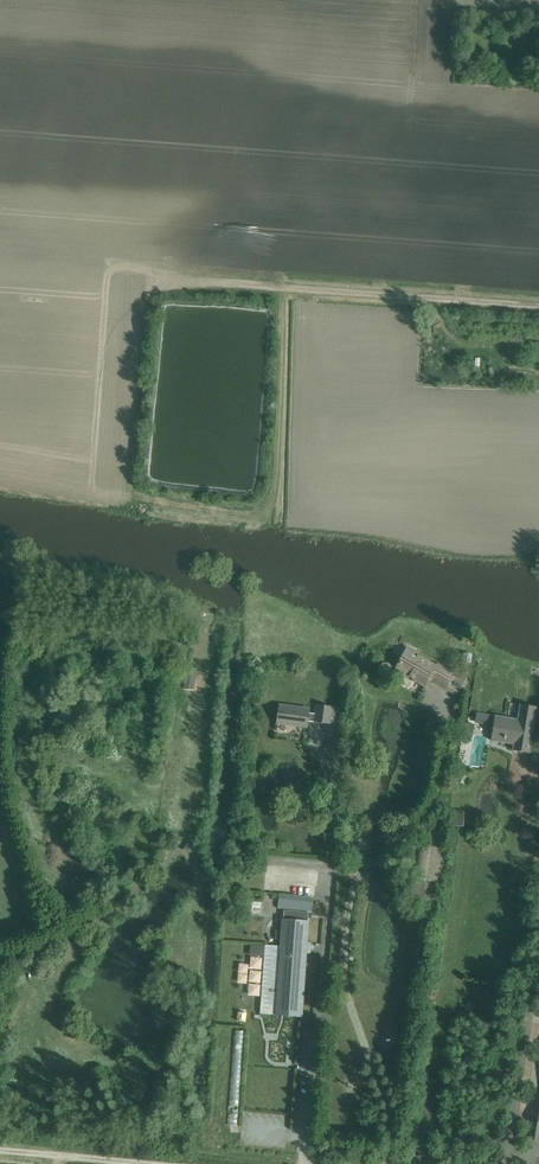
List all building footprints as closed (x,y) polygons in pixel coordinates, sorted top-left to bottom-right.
[(38,304),(47,302),(46,296),(37,297),(38,304)] [(401,658),(396,669),(426,686),(430,678),(445,687),(457,693),(465,680),(452,673),(436,663),(434,666),(416,656),(416,654),(416,651),(406,646),(404,646),(399,655),(400,658),(401,658)] [(464,652),(463,662),(470,663),(472,653),(464,652)] [(186,667),(183,687),(192,688),(195,668),(186,667)] [(528,752),(536,706),(520,703),(517,718),(494,714),(490,739),(513,743),(512,749),(528,752)] [(308,708),(279,704),(276,721),(306,725),(307,719),(341,724),(343,709),(317,705),(315,713),(308,712),(308,708)] [(466,723),(464,738),(471,739),(474,725),(466,723)] [(452,811),(451,826),(462,827),(463,812),(452,811)] [(433,815),(428,825),(445,830),(446,814),(433,815)] [(187,843),(184,849),(192,852),(194,846),(187,843)] [(313,897),(279,895),(278,908),(283,908),(280,946),(265,945),(259,1014),(300,1017),(309,921),(310,921),(313,897)] [(252,909),(263,909),(263,898),(252,898),(252,909)]
